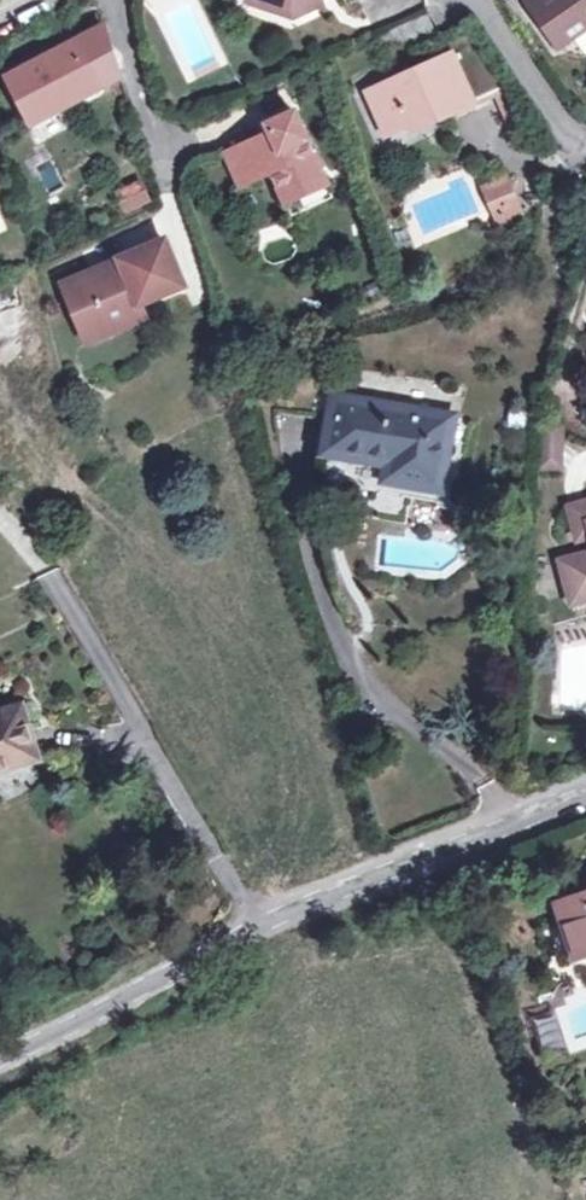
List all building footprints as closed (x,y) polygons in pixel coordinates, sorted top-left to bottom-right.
[(292,15),(285,1),(284,0),(251,0),(292,15)] [(292,15),(321,3),(320,0),(284,0),(285,1),(292,15)] [(556,48),(585,28),(585,0),(536,0),(528,6),(556,48)] [(78,42),(66,48),(78,72),(91,65),(78,42)] [(104,92),(91,65),(78,72),(66,48),(8,78),(32,124),(66,106),(69,110),(104,92)] [(432,115),(435,121),(473,106),(451,57),(366,94),(384,137),(410,125),(432,115)] [(297,187),(321,175),(293,112),(265,125),(269,133),(224,154),(238,186),(270,171),(277,186),(293,179),(297,187)] [(35,142),(65,127),(58,115),(29,129),(35,142)] [(432,115),(410,125),(413,131),(435,121),(432,115)] [(325,184),(321,175),(297,187),(293,179),(277,186),(284,203),(325,184)] [(507,177),(479,188),(492,220),(520,208),(507,177)] [(121,216),(151,204),(141,178),(110,190),(121,216)] [(563,221),(582,225),(585,212),(566,209),(563,221)] [(135,296),(139,304),(183,286),(183,287),(165,242),(119,259),(121,265),(109,269),(108,267),(64,284),(77,313),(101,302),(110,327),(130,319),(126,309),(122,300),(135,296)] [(122,300),(126,309),(139,304),(135,296),(122,300)] [(87,337),(110,327),(101,302),(77,313),(87,337)] [(408,466),(405,483),(439,489),(452,417),(333,397),(324,452),(387,462),(408,466)] [(562,468),(564,424),(540,423),(538,467),(562,468)] [(408,466),(387,462),(384,479),(405,483),(408,466)] [(568,507),(577,540),(585,538),(585,502),(568,507)] [(560,560),(567,591),(585,585),(585,553),(560,560)] [(567,591),(570,605),(585,601),(585,585),(567,591)] [(38,758),(22,706),(0,712),(0,771),(38,758)] [(585,895),(556,905),(574,956),(585,951),(585,895)]
